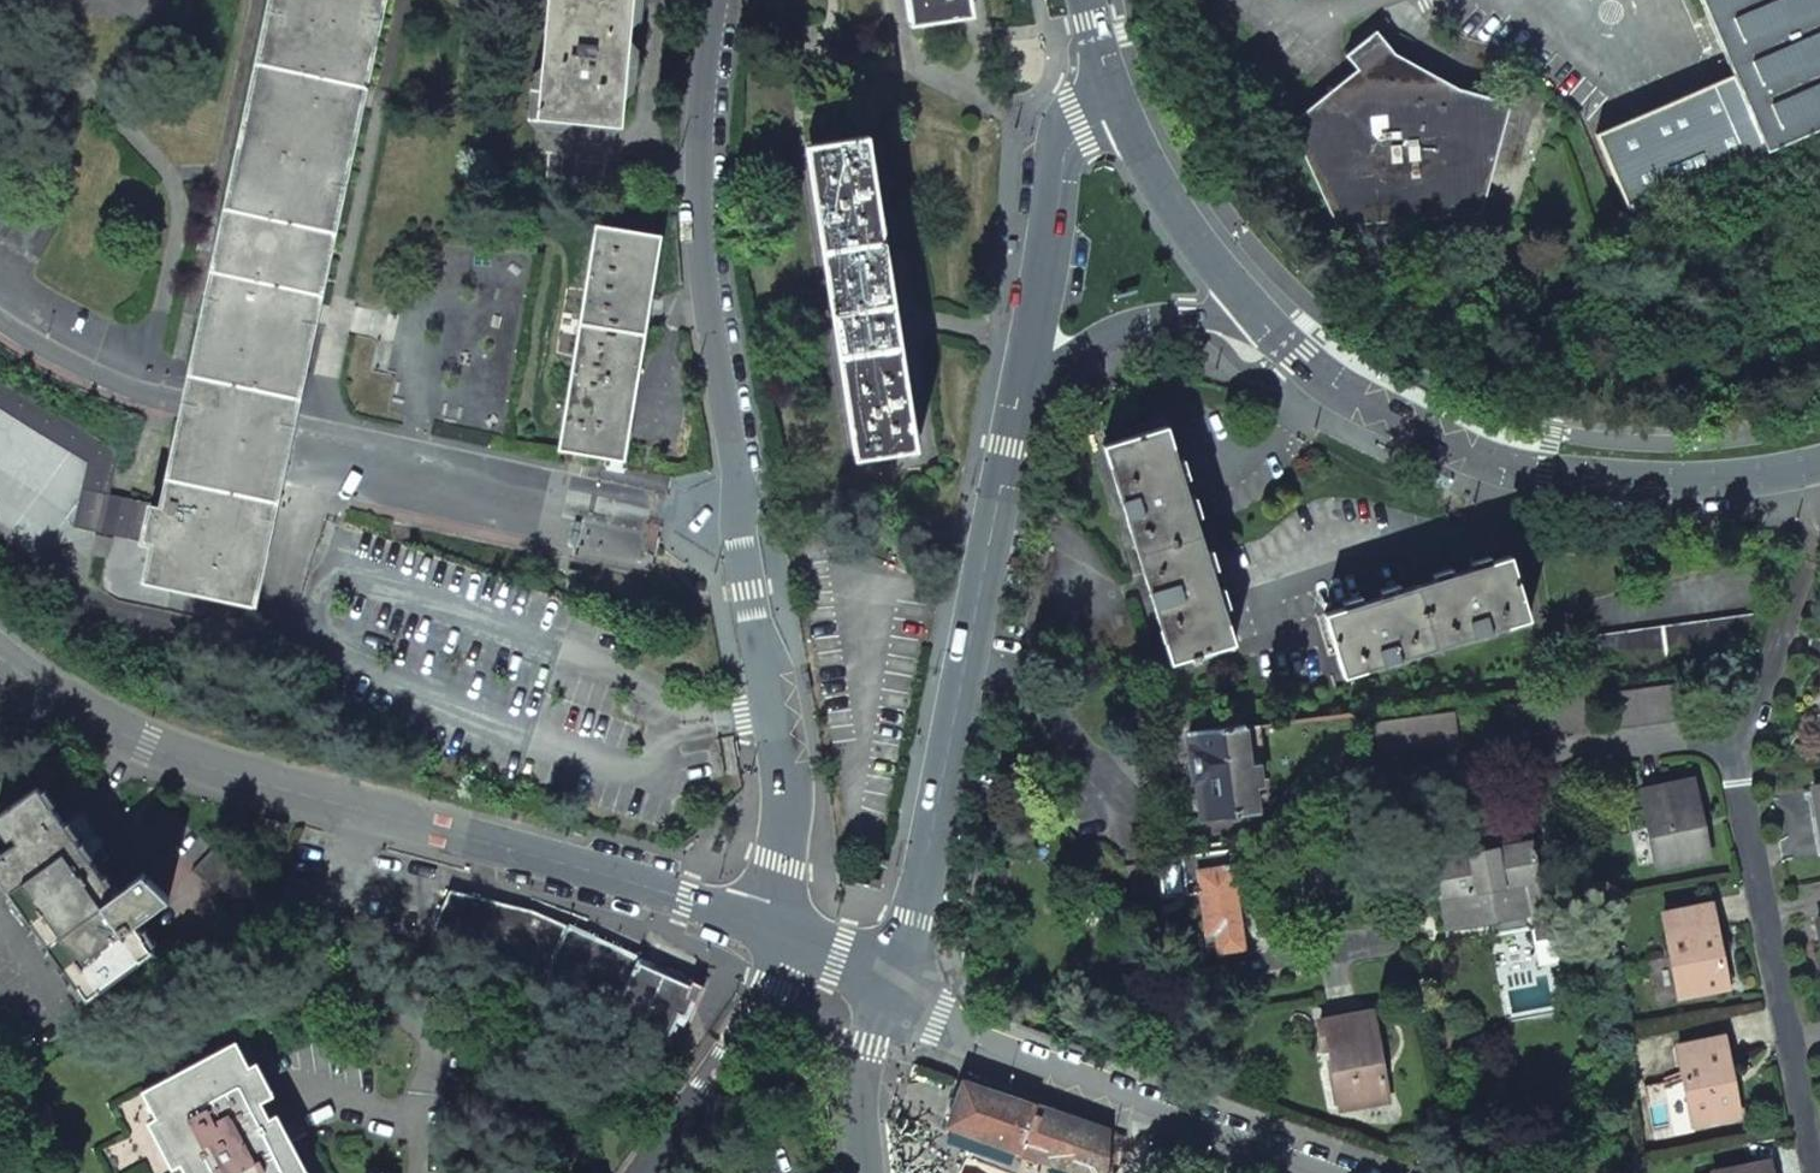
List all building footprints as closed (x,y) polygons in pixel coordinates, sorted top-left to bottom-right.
[(144,582),(253,605),(291,426),(383,0),(270,0),(183,402),(160,509),(152,543),(144,582)] [(537,120),(621,129),(634,0),(548,0),(537,120)] [(909,26),(972,16),(969,0),(905,0),(909,26)] [(1732,75),(1595,135),(1629,212),(1819,129),(1819,0),(1699,0),(1732,75)] [(1336,227),(1480,214),(1509,103),(1458,90),(1394,55),(1375,32),(1345,56),(1357,71),(1296,119),(1288,123),(1336,227)] [(805,146),(854,459),(917,450),(868,136),(805,146)] [(595,225),(557,451),(623,461),(650,296),(660,236),(595,225)] [(1414,364),(1402,357),(1400,360),(1399,363),(1411,370),(1414,364)] [(22,424),(87,464),(80,492),(73,525),(152,543),(160,509),(109,498),(115,451),(26,394),(0,378),(0,410),(22,424)] [(1165,427),(1103,446),(1171,662),(1190,657),(1192,663),(1199,660),(1197,654),(1233,643),(1165,427)] [(1430,473),(1443,479),(1445,475),(1446,472),(1433,467),(1430,473)] [(107,556),(111,539),(96,536),(92,553),(107,556)] [(1509,557),(1324,614),(1343,677),(1527,619),(1509,557)] [(1763,615),(1595,638),(1601,675),(1749,655),(1763,615)] [(1614,694),(1618,726),(1682,718),(1678,685),(1614,694)] [(1376,740),(1378,756),(1459,746),(1455,713),(1374,724),(1376,740)] [(1189,732),(1199,819),(1257,812),(1256,798),(1268,797),(1266,780),(1260,780),(1258,767),(1249,768),(1244,727),(1189,732)] [(1640,791),(1655,867),(1707,856),(1692,781),(1640,791)] [(0,854),(0,876),(11,890),(87,997),(154,949),(135,922),(168,899),(143,873),(115,893),(38,785),(0,813),(0,827),(7,838),(13,834),(17,841),(0,854)] [(1819,831),(1819,786),(1812,788),(1819,831)] [(287,834),(289,824),(269,819),(266,829),(287,834)] [(574,834),(586,837),(588,828),(577,824),(574,834)] [(1204,855),(1182,858),(1184,876),(1187,894),(1200,892),(1206,935),(1205,935),(1208,954),(1243,950),(1240,925),(1246,923),(1245,911),(1238,912),(1229,851),(1223,852),(1223,843),(1203,845),(1204,855)] [(1442,897),(1446,927),(1489,919),(1492,936),(1532,929),(1529,912),(1555,907),(1548,867),(1533,869),(1530,844),(1436,861),(1442,896),(1442,897)] [(217,846),(191,873),(206,885),(236,928),(265,906),(232,861),(217,846)] [(450,890),(432,928),(614,1010),(610,1018),(637,1031),(633,1038),(662,1051),(678,1017),(686,1020),(701,987),(533,911),(450,890)] [(1662,914),(1678,997),(1726,988),(1710,905),(1662,914)] [(1329,1048),(1340,1109),(1387,1101),(1371,1012),(1318,1022),(1323,1049),(1329,1048)] [(1676,1046),(1692,1125),(1737,1116),(1722,1037),(1676,1046)] [(302,1125),(265,1110),(261,1102),(266,1099),(235,1040),(141,1090),(185,1172),(327,1172),(302,1125)] [(962,1082),(946,1127),(1078,1172),(1107,1172),(1110,1132),(966,1083),(962,1082)] [(1642,1087),(1646,1104),(1664,1101),(1661,1083),(1642,1087)] [(1768,1162),(1714,1172),(1770,1172),(1768,1162)]
